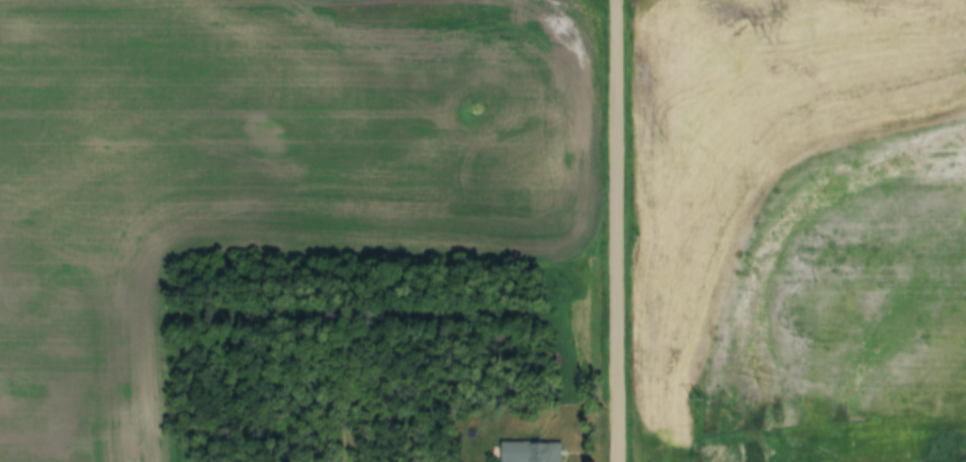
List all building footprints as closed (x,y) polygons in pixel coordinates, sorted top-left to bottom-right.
[(562,442),(501,441),(501,461),(562,461),(562,442)]
